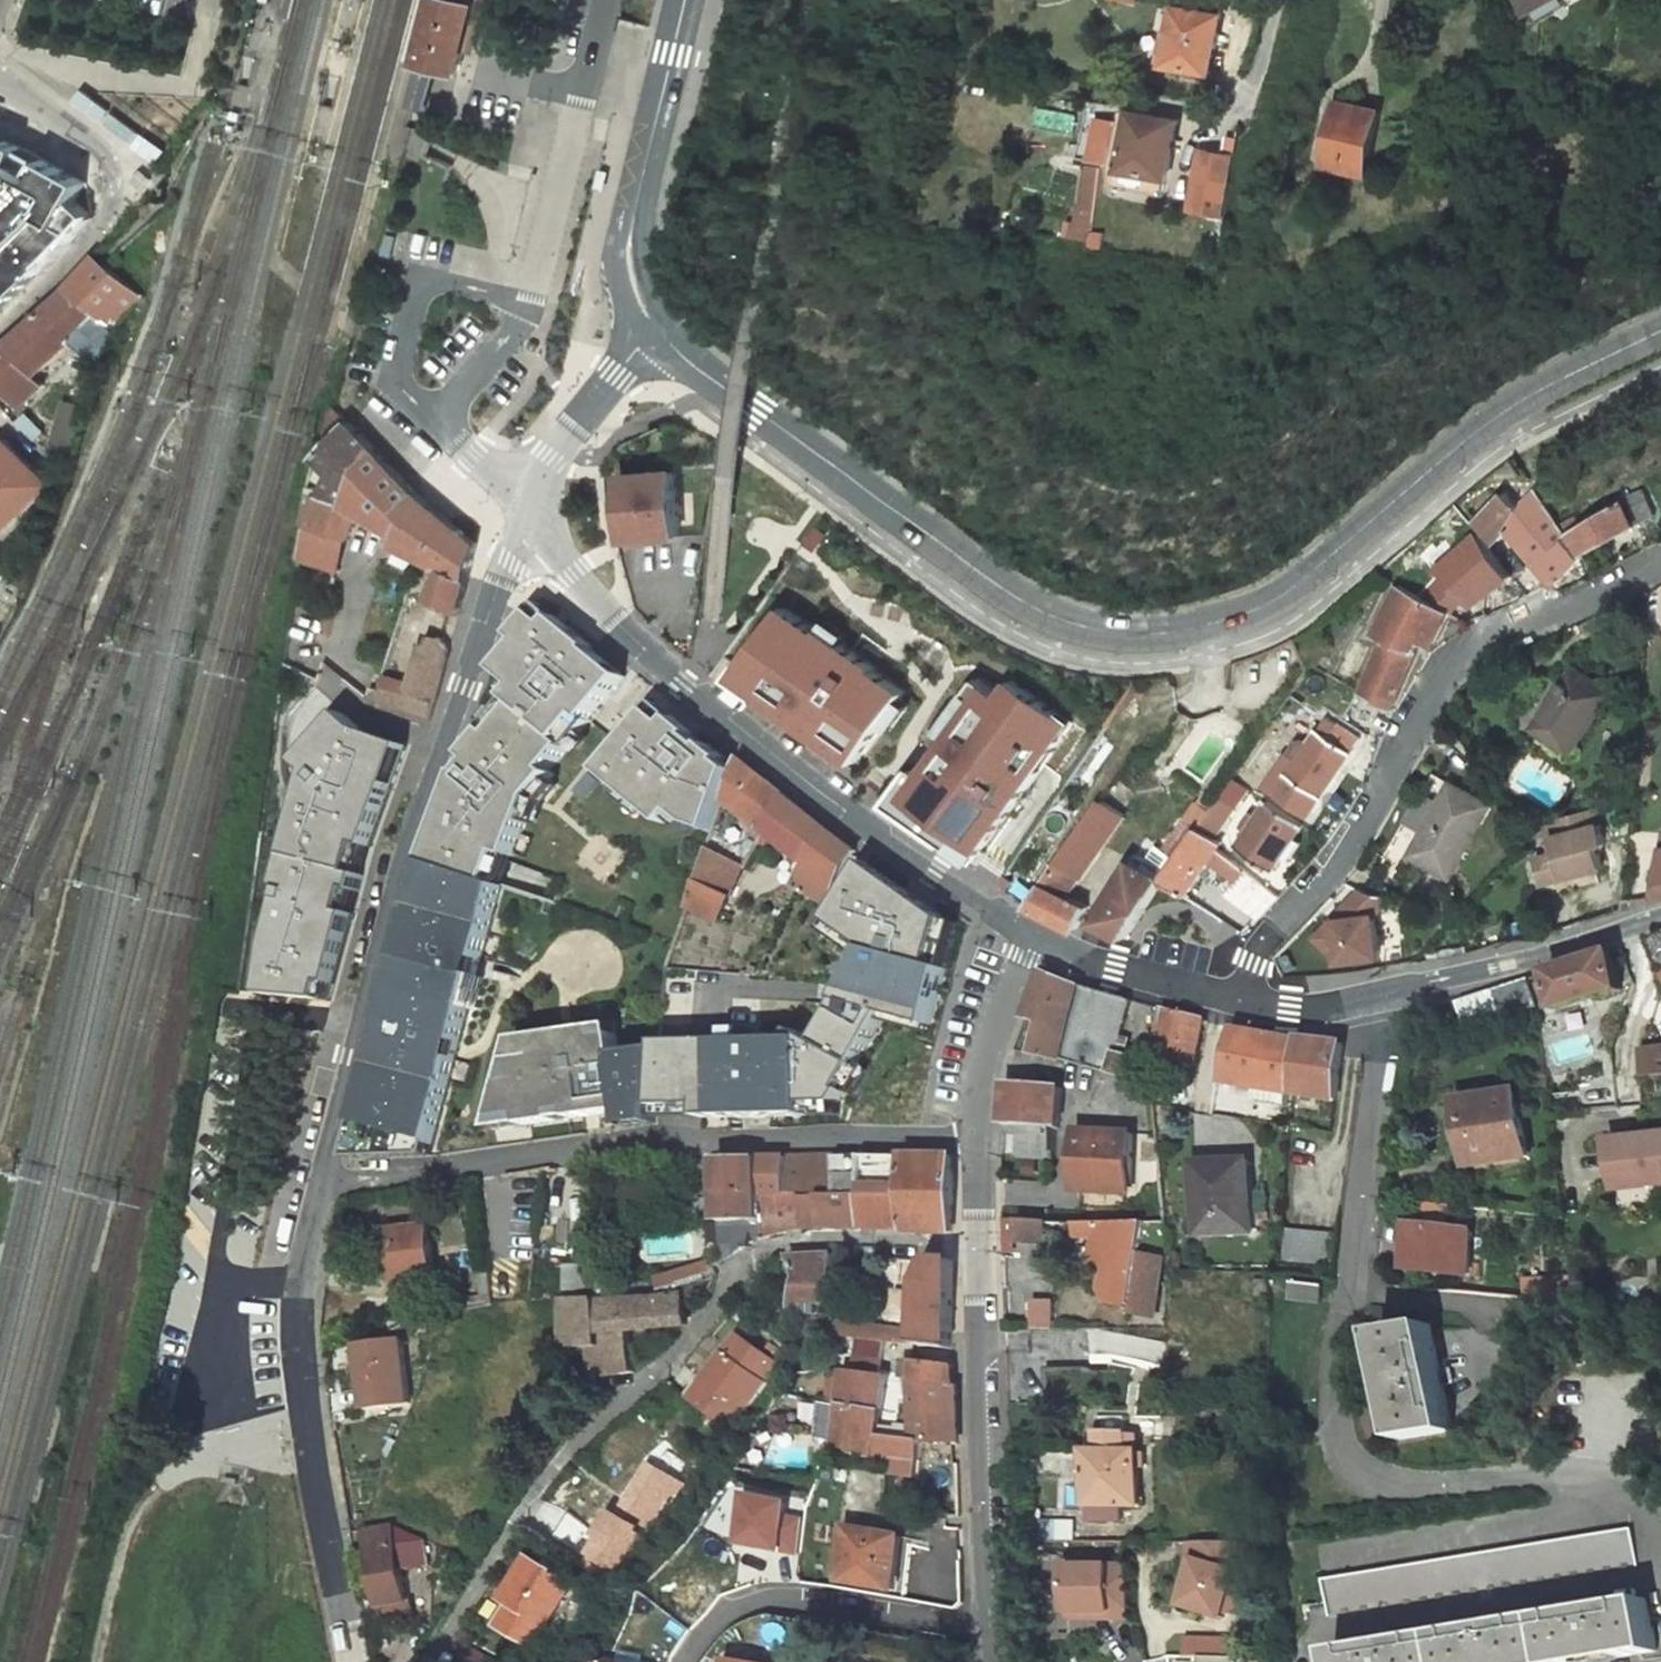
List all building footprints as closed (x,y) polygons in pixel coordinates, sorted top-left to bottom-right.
[(400,70),(411,73),(428,0),(418,0),(400,70)] [(427,8),(411,73),(410,73),(431,78),(450,81),(469,5),(485,9),(487,0),(429,0),(427,8)] [(1530,12),(1554,0),(1524,0),(1530,12)] [(1166,64),(1206,71),(1210,46),(1216,47),(1222,16),(1177,8),(1166,64)] [(410,73),(402,107),(423,112),(430,86),(431,78),(426,77),(418,75),(410,73)] [(1381,111),(1336,104),(1332,123),(1337,125),(1330,166),(1368,173),(1381,111)] [(1174,153),(1180,121),(1123,109),(1110,173),(1111,179),(1115,184),(1119,185),(1166,195),(1169,178),(1163,176),(1168,152),(1174,153)] [(36,152),(25,146),(0,136),(0,214),(11,193),(36,152)] [(1230,216),(1240,150),(1203,145),(1192,210),(1230,216)] [(52,162),(27,199),(0,238),(46,263),(91,216),(88,182),(52,162)] [(603,194),(607,169),(597,173),(593,192),(603,194)] [(11,193),(0,214),(0,238),(27,199),(11,193)] [(1095,240),(1098,207),(1081,204),(1078,238),(1095,240)] [(0,316),(49,266),(46,263),(0,238),(0,316)] [(22,406),(43,388),(36,376),(103,313),(118,325),(141,298),(95,256),(64,291),(0,351),(0,383),(22,406)] [(353,540),(360,513),(379,522),(399,470),(351,420),(318,453),(317,457),(332,470),(320,495),(316,493),(308,527),(353,540)] [(0,437),(0,521),(5,526),(48,484),(1,436),(0,437)] [(400,534),(397,544),(426,557),(437,561),(451,519),(423,495),(399,470),(379,522),(400,534)] [(681,538),(677,473),(626,476),(629,540),(681,538)] [(1581,527),(1576,519),(1561,527),(1581,556),(1654,513),(1642,487),(1621,497),(1623,502),(1581,527)] [(1506,493),(1477,522),(1496,541),(1506,532),(1520,543),(1554,584),(1581,556),(1561,527),(1535,489),(1519,505),(1506,493)] [(422,568),(440,576),(434,593),(436,595),(435,601),(453,609),(462,604),(480,543),(451,519),(437,561),(426,557),(422,568)] [(324,568),(342,573),(353,540),(308,527),(303,525),(296,560),(324,568)] [(1510,576),(1478,536),(1442,567),(1446,572),(1422,597),(1447,610),(1452,613),(1470,596),(1478,605),(1510,576)] [(293,574),(321,581),(324,568),(296,560),(293,574)] [(752,641),(794,584),(783,575),(741,633),(752,641)] [(1400,585),(1375,633),(1384,637),(1362,691),(1392,709),(1420,639),(1431,643),(1447,610),(1422,597),(1400,585)] [(777,730),(798,702),(754,665),(764,651),(752,641),(741,633),(711,676),(777,730)] [(450,647),(431,642),(418,687),(411,714),(422,717),(431,720),(450,647)] [(283,663),(277,706),(289,707),(291,689),(298,690),(300,671),(283,663)] [(1611,694),(1576,669),(1534,728),(1570,753),(1611,694)] [(411,714),(418,687),(387,678),(379,705),(411,714)] [(989,744),(1015,762),(1033,735),(973,692),(945,733),(980,757),(989,744)] [(1272,717),(1278,720),(1287,706),(1282,703),(1272,717)] [(371,752),(378,729),(319,711),(312,734),(314,734),(297,789),(315,795),(314,797),(356,811),(375,753),(371,752)] [(1320,798),(1357,740),(1327,719),(1309,744),(1303,740),(1300,743),(1296,741),(1287,754),(1297,761),(1288,775),(1320,798)] [(980,757),(1006,776),(1015,762),(989,744),(980,757)] [(750,833),(742,847),(715,832),(710,847),(746,865),(753,853),(766,831),(789,796),(742,758),(726,798),(756,824),(750,833)] [(1202,829),(1218,838),(1249,789),(1232,778),(1210,812),(1212,814),(1202,829)] [(1452,877),(1490,806),(1452,784),(1412,855),(1452,877)] [(766,831),(808,867),(796,887),(830,906),(858,850),(838,836),(789,796),(766,831)] [(1081,879),(1123,817),(1100,802),(1091,815),(1090,814),(1053,867),(1029,906),(1077,932),(1090,906),(1062,892),(1066,884),(1072,888),(1080,878),(1081,879)] [(1194,802),(1164,848),(1179,858),(1199,831),(1201,832),(1202,829),(1212,814),(1210,812),(1194,802)] [(1238,847),(1272,870),(1283,855),(1294,839),(1303,826),(1268,802),(1257,818),(1251,814),(1242,827),(1248,832),(1238,847)] [(290,813),(265,804),(260,835),(280,838),(279,845),(286,846),(287,846),(290,813)] [(1607,840),(1597,805),(1548,820),(1557,852),(1536,857),(1544,882),(1606,864),(1601,846),(1603,842),(1607,840)] [(1162,882),(1185,896),(1210,862),(1218,850),(1221,845),(1201,832),(1199,831),(1179,858),(1165,878),(1162,882)] [(280,838),(260,835),(257,859),(277,862),(279,845),(280,838)] [(1289,859),(1300,844),(1294,839),(1283,855),(1289,859)] [(287,846),(286,846),(274,924),(312,929),(317,890),(326,891),(330,864),(332,852),(287,846)] [(690,906),(720,921),(746,865),(710,847),(690,906)] [(1210,862),(1238,882),(1245,872),(1218,850),(1210,862)] [(1165,878),(1133,860),(1093,924),(1126,939),(1162,882),(1165,878)] [(312,929),(274,924),(271,939),(326,947),(338,865),(330,864),(326,891),(317,890),(312,929)] [(891,864),(873,890),(902,913),(867,968),(899,984),(914,962),(915,960),(914,958),(925,942),(924,942),(950,906),(891,864)] [(1238,882),(1229,895),(1260,919),(1279,898),(1245,872),(1238,882)] [(1007,893),(1014,882),(1008,878),(1001,889),(1007,893)] [(1388,959),(1382,890),(1338,894),(1341,921),(1316,923),(1318,951),(1340,949),(1341,963),(1388,959)] [(925,942),(914,958),(915,960),(914,962),(951,987),(956,965),(961,941),(973,921),(950,906),(924,942),(925,942)] [(1660,973),(1660,935),(1650,939),(1660,973)] [(461,986),(461,946),(406,947),(403,959),(405,985),(461,986)] [(1550,973),(1558,1011),(1623,990),(1616,951),(1550,973)] [(575,1014),(577,1015),(597,1017),(599,1004),(594,1003),(580,1001),(586,964),(582,963),(575,1014)] [(762,964),(752,963),(750,972),(758,972),(762,964)] [(1119,1051),(1133,999),(1081,985),(1045,968),(1027,1018),(1042,1023),(1038,1046),(1032,1045),(1031,1052),(1154,1085),(1156,1059),(1158,1051),(1140,1046),(1137,1057),(1119,1051)] [(1534,982),(1461,1006),(1469,1031),(1538,1008),(1534,982)] [(405,985),(405,989),(406,1014),(447,1014),(460,1014),(461,986),(405,985)] [(889,994),(880,988),(871,1006),(874,1007),(870,1014),(876,1018),(889,994)] [(745,990),(731,990),(732,1023),(745,1023),(745,990)] [(1156,1059),(1195,1067),(1205,1021),(1165,1009),(1158,1051),(1156,1059)] [(407,1035),(447,1034),(447,1014),(406,1014),(407,1035)] [(447,1034),(459,1034),(460,1014),(447,1014),(447,1034)] [(514,1021),(506,1019),(493,1100),(525,1106),(521,1124),(498,1131),(515,1148),(569,1142),(568,1134),(556,1130),(572,1041),(547,1036),(549,1026),(545,1019),(534,1016),(527,1020),(525,1032),(513,1029),(514,1021)] [(1236,1030),(1226,1082),(1254,1086),(1252,1097),(1258,1102),(1285,1106),(1287,1092),(1293,1092),(1299,1041),(1236,1030)] [(701,1061),(702,1034),(665,1032),(664,1062),(668,1062),(665,1126),(703,1127),(707,1061),(701,1061)] [(1336,1100),(1343,1043),(1300,1039),(1299,1041),(1293,1092),(1336,1100)] [(1640,1051),(1643,1076),(1660,1074),(1660,1048),(1640,1051)] [(411,1063),(385,1059),(382,1079),(402,1083),(402,1099),(379,1099),(384,1163),(422,1158),(421,1120),(421,1099),(411,1063)] [(744,1066),(725,1064),(724,1086),(744,1088),(744,1073),(744,1066)] [(761,1073),(744,1073),(744,1088),(744,1109),(761,1109),(761,1073)] [(836,1081),(829,1082),(830,1091),(778,1093),(778,1124),(779,1127),(837,1124),(836,1081)] [(1063,1125),(1066,1089),(1009,1085),(1007,1124),(1059,1128),(1059,1125),(1063,1125)] [(1520,1091),(1467,1099),(1471,1125),(1478,1124),(1485,1163),(1531,1156),(1520,1091)] [(744,1115),(727,1115),(727,1129),(744,1130),(744,1115)] [(422,1158),(459,1154),(458,1118),(421,1120),(422,1158)] [(1007,1124),(1006,1133),(1021,1134),(1020,1157),(1056,1160),(1059,1128),(1007,1124)] [(1135,1132),(1080,1129),(1078,1152),(1083,1153),(1081,1185),(1126,1188),(1129,1155),(1134,1156),(1135,1132)] [(1610,1140),(1615,1183),(1651,1179),(1652,1186),(1660,1185),(1660,1134),(1610,1140)] [(838,1154),(838,1156),(839,1194),(803,1196),(804,1228),(833,1228),(864,1228),(862,1154),(838,1154)] [(950,1154),(862,1154),(864,1228),(952,1232),(954,1179),(950,1154)] [(1126,1188),(1132,1188),(1134,1156),(1129,1155),(1126,1188)] [(838,1156),(788,1157),(789,1194),(803,1193),(803,1196),(839,1194),(838,1156)] [(720,1256),(666,1274),(670,1287),(684,1285),(719,1274),(716,1267),(765,1237),(764,1195),(789,1194),(788,1157),(718,1159),(720,1224),(734,1225),(735,1247),(720,1248),(720,1256)] [(1249,1159),(1196,1161),(1200,1234),(1248,1232),(1245,1179),(1251,1179),(1249,1159)] [(1615,1183),(1616,1190),(1652,1186),(1651,1179),(1615,1183)] [(765,1237),(804,1228),(803,1196),(803,1193),(789,1194),(764,1195),(765,1237)] [(1422,1203),(1421,1214),(1451,1217),(1451,1205),(1422,1203)] [(1016,1243),(1047,1245),(1048,1223),(1018,1220),(1016,1243)] [(1111,1228),(1119,1228),(1105,1294),(1109,1300),(1131,1304),(1149,1221),(1079,1223),(1079,1236),(1100,1236),(1099,1228),(1111,1228)] [(672,1222),(641,1231),(651,1266),(683,1256),(672,1222)] [(430,1224),(388,1228),(395,1281),(436,1276),(430,1224)] [(734,1225),(720,1224),(720,1248),(735,1247),(734,1225)] [(1473,1231),(1408,1224),(1405,1249),(1409,1249),(1407,1269),(1468,1276),(1473,1231)] [(1111,1236),(1109,1236),(1100,1277),(1099,1284),(1105,1294),(1119,1228),(1111,1228),(1111,1236)] [(1336,1233),(1289,1229),(1286,1260),(1334,1265),(1336,1233)] [(819,1300),(831,1300),(835,1256),(835,1254),(807,1256),(791,1258),(799,1279),(794,1299),(819,1300)] [(921,1284),(918,1329),(829,1319),(828,1335),(951,1347),(955,1260),(933,1259),(921,1284)] [(599,1264),(565,1264),(565,1298),(600,1296),(599,1264)] [(565,1298),(568,1347),(587,1347),(591,1376),(634,1371),(631,1331),(690,1325),(686,1297),(709,1292),(720,1274),(719,1274),(684,1285),(670,1287),(672,1292),(600,1298),(600,1296),(565,1298)] [(1325,1285),(1297,1282),(1295,1300),(1323,1303),(1325,1285)] [(793,1317),(817,1315),(819,1300),(794,1299),(793,1317)] [(1434,1324),(1384,1334),(1402,1438),(1452,1430),(1434,1324)] [(690,1400),(729,1427),(776,1362),(737,1334),(690,1400)] [(402,1340),(360,1344),(366,1408),(410,1402),(402,1340)] [(904,1360),(901,1377),(911,1379),(914,1361),(904,1360)] [(954,1364),(914,1361),(911,1379),(911,1380),(954,1386),(954,1364)] [(924,1441),(912,1438),(878,1432),(889,1376),(881,1375),(881,1368),(874,1368),(874,1366),(857,1363),(856,1373),(847,1372),(842,1402),(844,1403),(835,1450),(920,1464),(924,1441)] [(1047,1400),(1085,1399),(1084,1365),(1047,1365),(1047,1400)] [(924,1441),(957,1439),(957,1386),(954,1386),(911,1380),(912,1438),(924,1441)] [(842,1402),(823,1399),(816,1433),(823,1435),(821,1441),(828,1442),(827,1449),(835,1450),(844,1403),(842,1402)] [(1131,1433),(1098,1432),(1099,1452),(1089,1452),(1089,1522),(1122,1522),(1122,1506),(1139,1506),(1139,1469),(1148,1468),(1148,1452),(1131,1452),(1131,1433)] [(687,1487),(651,1463),(591,1556),(615,1572),(624,1557),(637,1565),(687,1487)] [(911,1510),(917,1477),(892,1473),(889,1507),(911,1510)] [(798,1557),(809,1504),(755,1492),(744,1545),(798,1557)] [(365,1530),(380,1605),(406,1601),(401,1570),(430,1565),(425,1538),(395,1524),(365,1530)] [(902,1537),(850,1527),(841,1580),(894,1589),(902,1537)] [(1632,1529),(1325,1581),(1329,1604),(1310,1607),(1312,1622),(1639,1566),(1632,1529)] [(1197,1560),(1183,1606),(1223,1618),(1237,1572),(1235,1571),(1236,1543),(1198,1543),(1199,1560),(1197,1560)] [(570,1582),(531,1558),(505,1599),(513,1604),(500,1625),(531,1644),(570,1582)] [(1131,1566),(1068,1568),(1070,1614),(1110,1613),(1110,1619),(1131,1619),(1131,1566)] [(1337,1651),(1339,1661),(1587,1661),(1656,1651),(1647,1600),(1337,1651)] [(1185,1656),(1202,1656),(1202,1661),(1237,1661),(1237,1637),(1185,1637),(1185,1656)] [(466,1642),(455,1661),(501,1661),(466,1642)]
